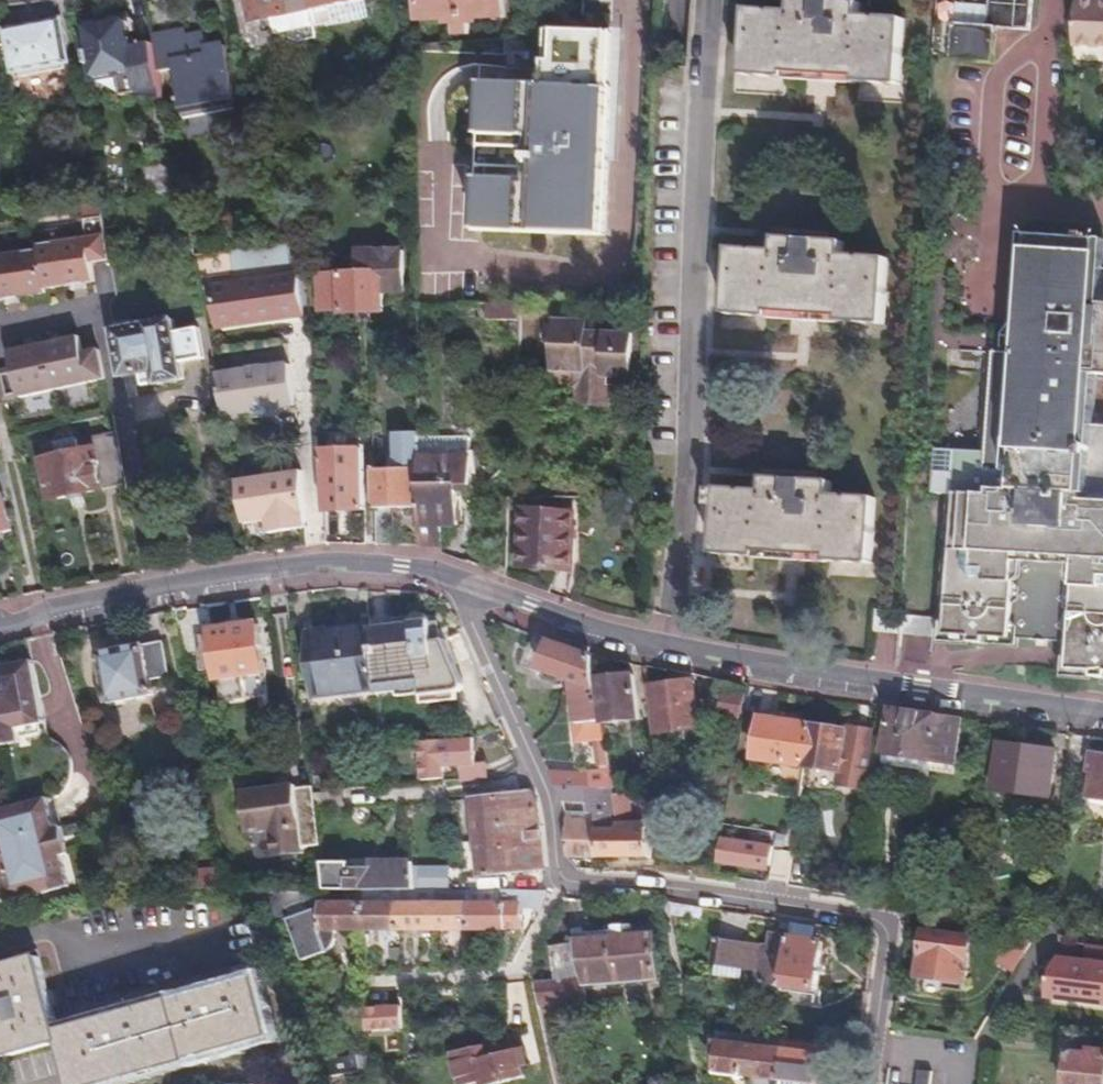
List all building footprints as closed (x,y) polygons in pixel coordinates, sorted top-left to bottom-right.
[(308,0),(249,0),(254,23),(310,12),(308,0)] [(310,12),(314,32),(360,22),(365,12),(363,0),(308,0),(310,12)] [(503,0),(420,0),(421,19),(452,18),(453,33),(467,33),(466,19),(504,18),(503,0)] [(904,17),(874,15),(874,11),(867,10),(867,15),(857,15),(858,0),(793,0),(792,10),(783,11),(783,7),(775,7),(775,10),(747,8),(745,51),(741,51),(740,63),(744,63),(744,74),(786,76),(786,68),(813,70),(813,74),(829,75),(830,71),(857,72),(858,81),(901,83),(901,72),(905,72),(905,60),(902,60),(904,17)] [(1030,0),(991,0),(991,5),(956,4),(953,60),(993,62),(995,29),(1028,31),(1030,0)] [(1077,0),(1074,46),(1102,48),(1102,2),(1077,0)] [(120,75),(137,72),(132,45),(130,36),(135,35),(133,22),(128,24),(127,20),(85,29),(94,80),(120,75)] [(14,73),(67,62),(60,21),(6,31),(14,73)] [(235,104),(226,42),(204,45),(203,32),(188,34),(186,27),(155,32),(156,39),(161,69),(174,68),(181,113),(235,104)] [(609,88),(607,88),(610,32),(549,30),(547,85),(483,82),(477,229),(603,234),(609,88)] [(164,88),(161,69),(156,39),(132,45),(137,72),(120,75),(124,95),(164,88)] [(146,195),(180,190),(173,156),(141,161),(146,195)] [(110,258),(102,201),(82,204),(87,237),(38,244),(39,249),(48,288),(73,284),(74,289),(88,287),(87,282),(96,280),(93,261),(110,258)] [(1028,235),(1021,235),(1015,355),(994,354),(986,353),(981,454),(934,450),(931,493),(954,494),(954,497),(944,497),(937,643),(967,645),(968,637),(971,637),(971,643),(984,644),(985,639),(987,639),(987,647),(1020,650),(1021,641),(1060,644),(1059,678),(1091,681),(1091,672),(1094,672),(1094,678),(1102,678),(1102,421),(1096,421),(1102,297),(1102,240),(1100,240),(1028,235)] [(886,322),(890,256),(846,254),(845,240),(775,236),(773,250),(733,248),(730,313),(769,316),(770,311),(798,311),(797,317),(816,318),(816,313),(844,314),(843,320),(886,322)] [(292,252),(303,250),(302,239),(291,239),(292,252)] [(284,242),(228,250),(230,265),(285,257),(284,242)] [(400,286),(397,242),(352,245),(353,271),(321,271),(322,306),(342,305),(343,310),(382,309),(381,286),(400,286)] [(48,288),(39,249),(0,254),(0,300),(5,299),(6,305),(22,302),(22,297),(48,292),(48,288)] [(299,309),(292,270),(207,282),(212,322),(299,309)] [(108,329),(117,374),(140,370),(142,383),(182,376),(179,362),(200,357),(193,313),(108,329)] [(629,374),(630,331),(584,328),(584,317),(553,316),(549,380),(572,381),(571,401),(607,402),(608,373),(629,374)] [(397,344),(418,343),(418,332),(397,332),(397,344)] [(81,335),(66,339),(64,333),(53,336),(54,341),(37,345),(36,340),(25,343),(27,348),(9,352),(14,369),(0,372),(0,388),(3,400),(104,378),(99,349),(86,352),(81,335)] [(215,371),(224,413),(292,402),(287,362),(260,366),(259,358),(244,360),(245,367),(215,371)] [(48,495),(123,481),(111,413),(86,418),(90,443),(76,445),(74,436),(53,440),(54,451),(39,454),(48,495)] [(415,471),(422,471),(420,453),(420,430),(397,429),(397,454),(391,461),(391,465),(374,466),(378,542),(396,543),(395,503),(417,504),(415,471)] [(469,432),(420,430),(420,453),(470,451),(469,432)] [(322,507),(366,504),(362,440),(355,441),(354,447),(323,448),(322,507)] [(470,451),(420,453),(422,471),(423,544),(442,546),(441,520),(458,520),(457,481),(471,480),(470,451)] [(236,478),(245,523),(267,519),(268,531),(301,526),(297,469),(236,478)] [(869,562),(874,497),(832,495),(831,481),(759,477),(759,491),(719,488),(718,493),(712,493),(710,507),(716,507),(714,554),(755,557),(755,552),(783,553),(782,558),(800,558),(802,554),(828,554),(828,560),(869,562)] [(12,529),(0,492),(0,533),(12,529)] [(571,568),(572,510),(520,510),(520,568),(571,568)] [(412,622),(370,626),(371,629),(378,683),(421,678),(423,694),(424,701),(459,698),(458,690),(464,690),(467,686),(445,635),(432,636),(430,620),(427,610),(420,608),(413,613),(412,622)] [(933,614),(877,611),(876,630),(931,633),(933,614)] [(211,669),(212,680),(265,672),(258,626),(206,632),(207,636),(194,638),(199,670),(211,669)] [(378,683),(371,629),(307,637),(315,693),(378,686),(378,683)] [(899,637),(898,660),(927,662),(928,638),(899,637)] [(98,651),(109,701),(150,694),(147,678),(168,674),(161,640),(98,651)] [(569,649),(550,642),(541,668),(573,680),(598,689),(596,677),(593,657),(569,649)] [(8,745),(20,742),(19,739),(42,733),(40,723),(44,722),(31,661),(0,668),(0,666),(0,747),(8,745)] [(265,672),(212,680),(215,704),(268,696),(265,672)] [(596,677),(598,689),(603,722),(637,717),(631,673),(596,677)] [(598,689),(573,680),(579,719),(575,720),(578,739),(605,735),(603,722),(598,689)] [(699,728),(693,682),(651,687),(659,734),(699,728)] [(738,717),(742,697),(717,692),(713,712),(738,717)] [(964,767),(970,718),(900,709),(893,758),(964,767)] [(805,766),(811,725),(758,718),(753,759),(805,766)] [(845,729),(811,725),(805,766),(839,771),(845,729)] [(483,739),(426,744),(429,781),(453,779),(452,768),(484,766),(483,739)] [(1048,794),(1054,750),(1003,743),(998,787),(1048,794)] [(1091,752),(1089,774),(1091,774),(1089,797),(1102,799),(1102,753),(1091,752)] [(611,772),(550,775),(556,787),(614,787),(611,772)] [(312,792),(311,785),(294,787),(293,784),(241,790),(247,831),(263,829),(270,822),(277,827),(270,833),(274,856),(301,852),(302,848),(319,845),(314,807),(312,792)] [(614,787),(556,787),(563,802),(585,804),(586,810),(617,810),(614,787)] [(593,829),(597,857),(653,857),(649,828),(643,828),(642,822),(636,822),(632,787),(614,787),(617,810),(618,818),(613,818),(614,829),(593,829)] [(658,816),(667,816),(663,787),(655,787),(658,816)] [(339,791),(312,792),(314,807),(341,806),(339,791)] [(537,803),(532,791),(472,798),(482,888),(485,888),(501,888),(506,888),(506,867),(519,866),(520,874),(544,873),(544,865),(537,803)] [(26,799),(0,807),(0,897),(8,895),(10,900),(71,882),(62,852),(68,850),(62,830),(61,824),(55,826),(45,794),(26,799)] [(563,816),(565,857),(597,857),(593,829),(592,818),(586,818),(586,810),(565,810),(566,816),(563,816)] [(592,818),(593,829),(614,829),(613,818),(592,818)] [(773,850),(773,847),(743,843),(743,836),(729,835),(730,841),(722,840),(719,862),(746,866),(746,862),(771,865),(773,850)] [(771,865),(769,879),(789,882),(793,854),(773,850),(771,865)] [(325,888),(346,888),(360,888),(369,888),(379,888),(395,888),(410,888),(409,877),(408,860),(373,861),(372,868),(348,868),(348,862),(321,863),(325,888)] [(215,865),(183,870),(186,885),(217,881),(215,865)] [(451,875),(409,877),(410,888),(413,888),(431,888),(452,888),(451,875)] [(321,888),(259,889),(271,921),(287,916),(301,958),(325,949),(327,944),(332,938),(332,928),(362,928),(360,897),(360,888),(346,888),(347,903),(321,903),(321,888)] [(360,897),(362,928),(362,929),(397,928),(395,897),(395,888),(379,888),(379,896),(360,897)] [(431,888),(413,888),(413,897),(395,897),(397,928),(433,928),(431,888)] [(466,897),(466,888),(452,888),(431,888),(433,928),(466,928),(466,922),(466,897)] [(501,888),(485,888),(485,896),(466,897),(466,922),(466,928),(503,928),(501,888)] [(544,888),(506,888),(501,888),(503,928),(518,928),(517,906),(537,905),(544,888)] [(792,919),(789,935),(782,983),(820,990),(824,971),(821,970),(824,951),(819,940),(821,924),(792,919)] [(552,980),(536,982),(542,1008),(586,1002),(584,980),(656,973),(651,934),(619,937),(618,925),(608,926),(609,933),(570,936),(570,933),(560,933),(561,948),(549,949),(552,980)] [(962,991),(969,935),(920,930),(915,976),(944,979),(944,989),(962,991)] [(782,983),(789,935),(778,933),(774,949),(717,939),(713,962),(728,964),(726,975),(745,978),(748,975),(749,968),(760,970),(760,979),(782,983)] [(1014,971),(1032,939),(1012,937),(998,962),(1014,971)] [(1087,943),(1085,958),(1058,955),(1049,971),(1046,995),(1102,1003),(1102,945),(1087,943)] [(256,975),(220,985),(217,975),(204,980),(207,989),(173,999),(172,996),(123,1010),(120,1001),(108,1005),(110,1014),(60,1029),(53,1005),(62,1002),(58,988),(48,990),(37,955),(6,965),(4,960),(0,961),(0,1036),(6,1056),(60,1041),(73,1083),(97,1083),(188,1058),(190,1060),(274,1034),(256,975)] [(828,1043),(787,1038),(717,1029),(713,1057),(719,1058),(718,1066),(721,1075),(742,1077),(746,1075),(783,1079),(782,1081),(782,1083),(823,1083),(828,1043)] [(475,1049),(453,1054),(460,1083),(476,1083),(496,1083),(525,1077),(524,1073),(529,1071),(521,1034),(508,1036),(509,1041),(475,1049)] [(1091,1050),(1090,1056),(1069,1054),(1065,1083),(1102,1083),(1102,1052),(1091,1050)] [(917,1083),(943,1083),(943,1071),(917,1070),(917,1083)]
